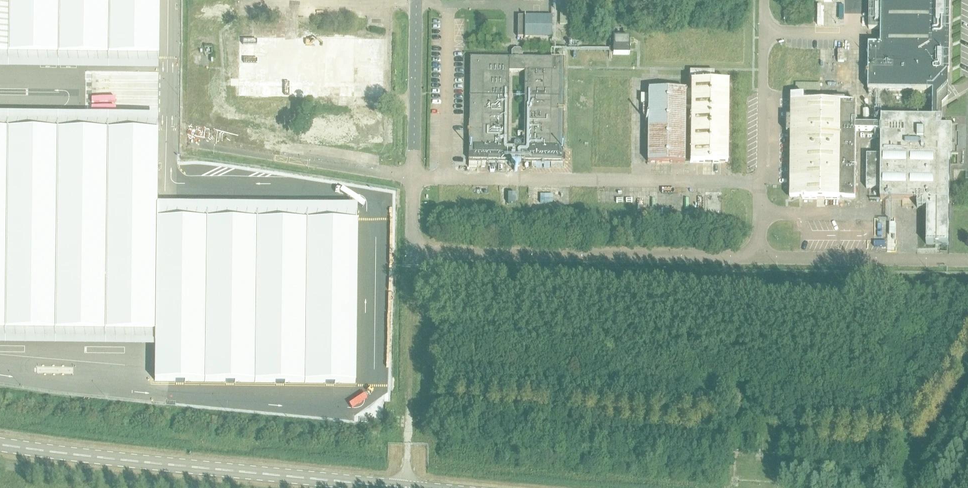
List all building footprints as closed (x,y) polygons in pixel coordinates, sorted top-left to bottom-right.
[(158,0),(0,0),(0,57),(158,58),(158,0)] [(786,125),(786,133),(791,133),(790,198),(802,198),(802,199),(839,199),(839,198),(855,198),(856,131),(881,131),(881,155),(866,155),(866,189),(880,189),(880,200),(917,200),(917,208),(926,209),(926,244),(926,245),(948,245),(948,244),(948,201),(949,201),(949,200),(948,200),(949,157),(951,157),(951,156),(949,156),(949,149),(955,149),(955,134),(949,134),(949,127),(952,127),(941,126),(942,107),(937,102),(937,96),(948,85),(948,72),(949,71),(950,0),(869,0),(868,29),(880,29),(880,45),(868,45),(868,90),(932,91),(932,118),(882,117),(881,117),(881,125),(856,125),(856,104),(840,104),(840,102),(804,102),(804,96),(791,96),(791,117),(790,117),(787,117),(786,125)] [(563,6),(562,24),(571,25),(572,6),(563,6)] [(517,37),(551,38),(551,17),(517,16),(517,37)] [(387,96),(389,34),(254,31),(254,44),(287,45),(286,65),(281,65),(281,76),(331,77),(331,94),(387,96)] [(613,54),(629,55),(629,37),(613,37),(613,54)] [(469,58),(468,159),(467,159),(467,160),(509,161),(509,167),(520,167),(521,161),(562,161),(561,161),(562,150),(562,98),(563,98),(562,98),(563,59),(518,58),(519,58),(518,58),(518,54),(514,54),(514,58),(513,58),(469,58)] [(690,90),(648,89),(647,162),(683,163),(684,109),(690,109),(689,163),(726,163),(727,82),(711,82),(711,80),(713,80),(713,72),(689,71),(689,80),(709,80),(709,82),(690,82),(690,90)] [(304,144),(386,145),(386,117),(304,116),(304,144)] [(158,133),(0,133),(0,333),(158,333),(158,220),(158,133)] [(206,220),(158,220),(158,333),(158,382),(206,382),(206,220)] [(256,220),(206,220),(206,382),(256,382),(256,220)] [(306,220),(256,220),(256,382),(306,382),(306,220)] [(356,220),(306,220),(306,382),(356,382),(356,220)]
